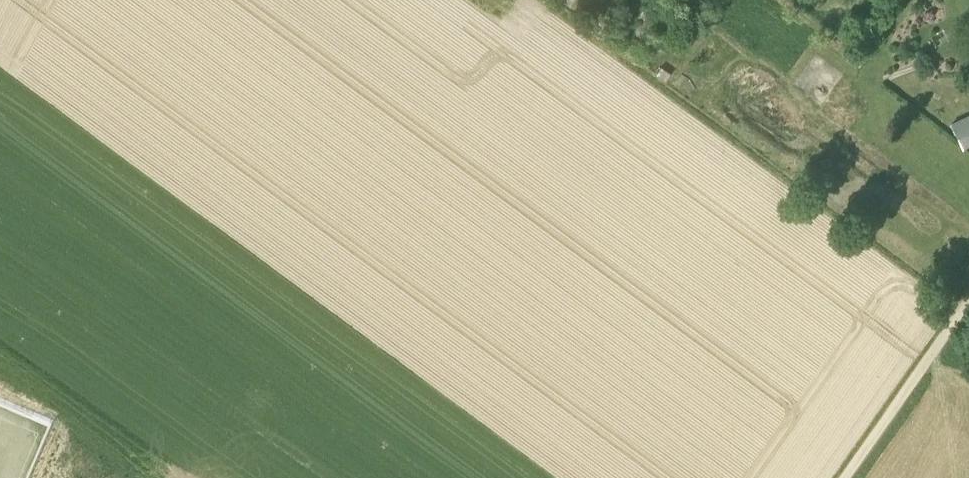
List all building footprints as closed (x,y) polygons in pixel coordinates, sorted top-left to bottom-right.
[(952,123),(960,141),(968,147),(968,115),(952,123)]
